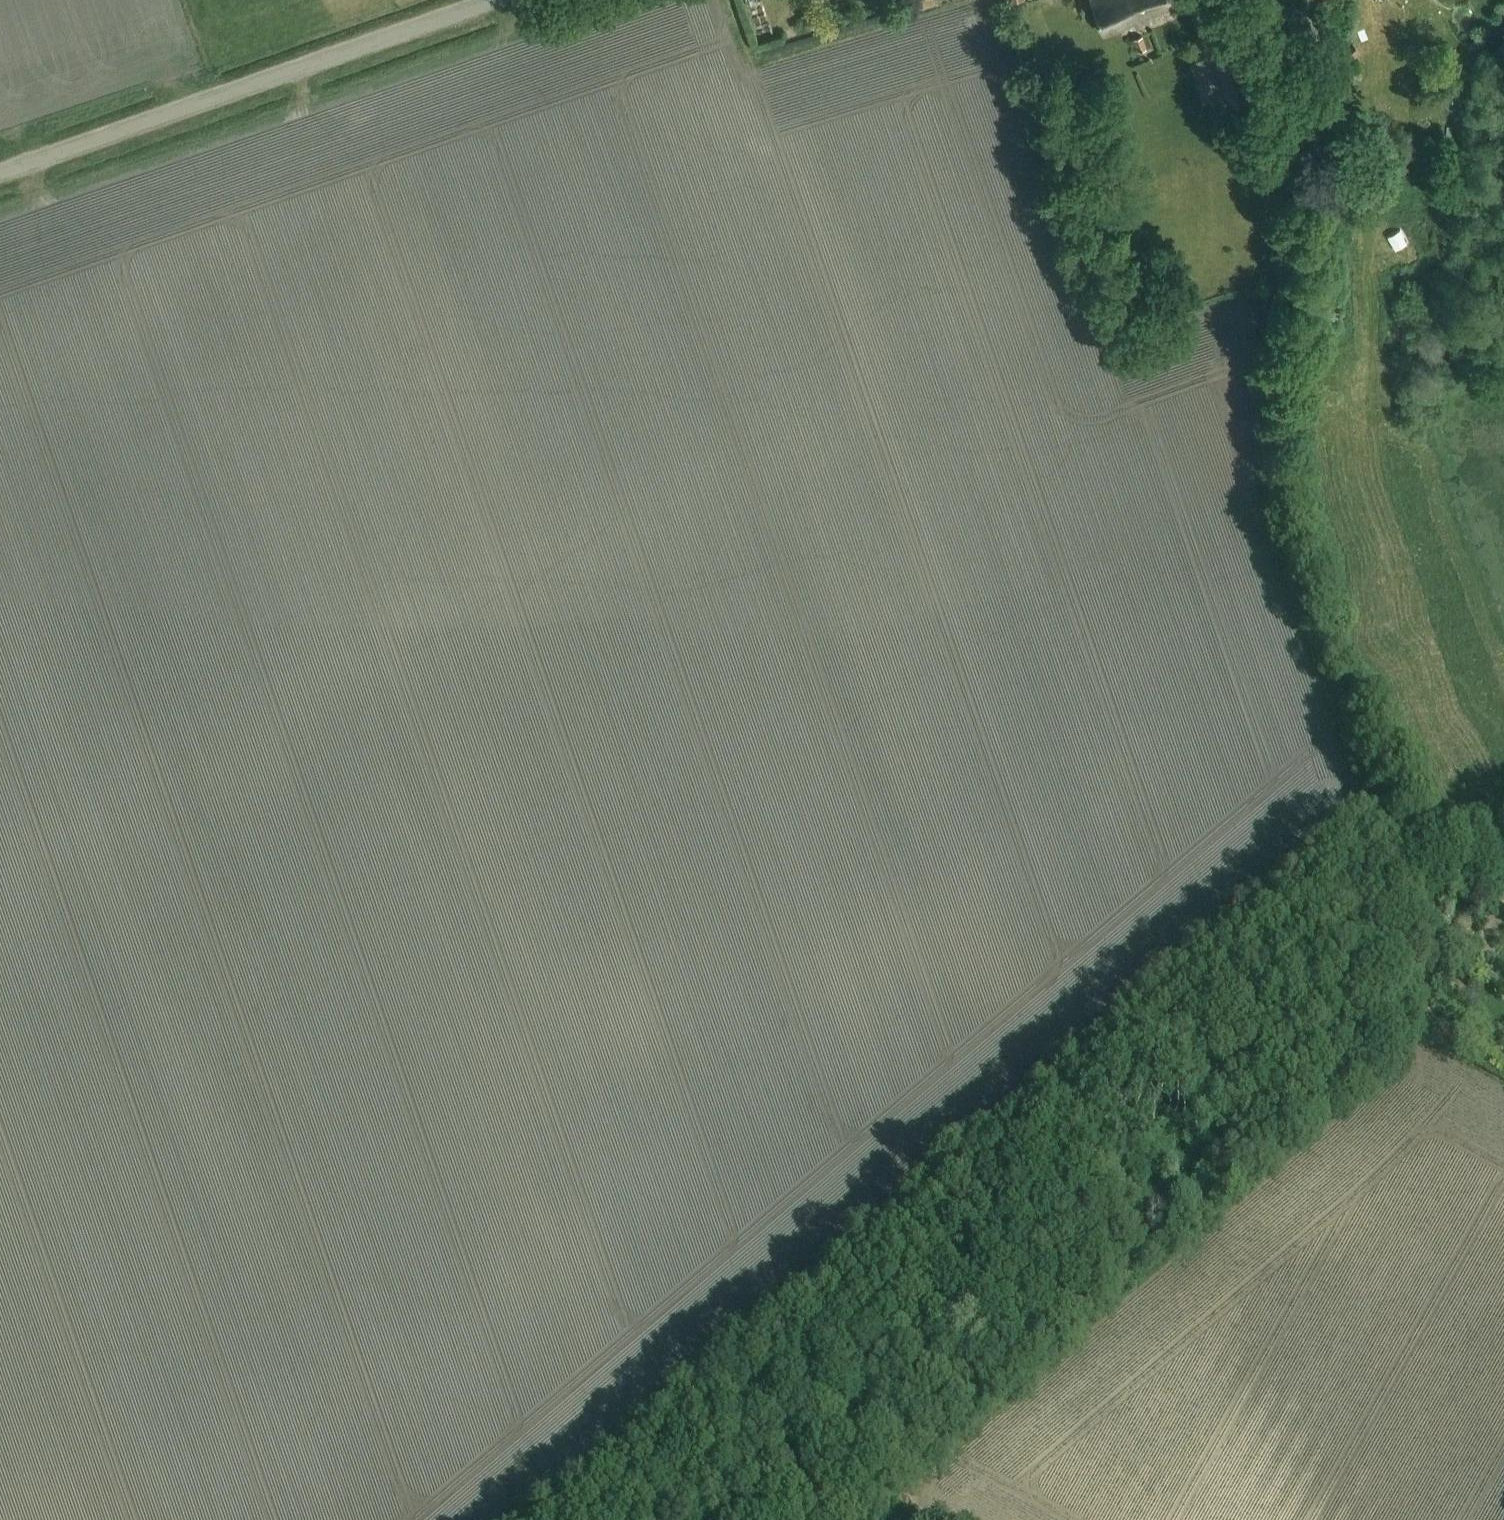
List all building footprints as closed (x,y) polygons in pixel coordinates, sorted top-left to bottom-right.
[(1187,15),(1183,1),(1173,2),(1173,0),(1090,0),(1100,34),(1132,24),(1134,32),(1187,15)] [(1142,35),(1131,39),(1136,51),(1148,49),(1142,35)] [(1216,61),(1229,101),(1252,94),(1240,54),(1216,61)]
